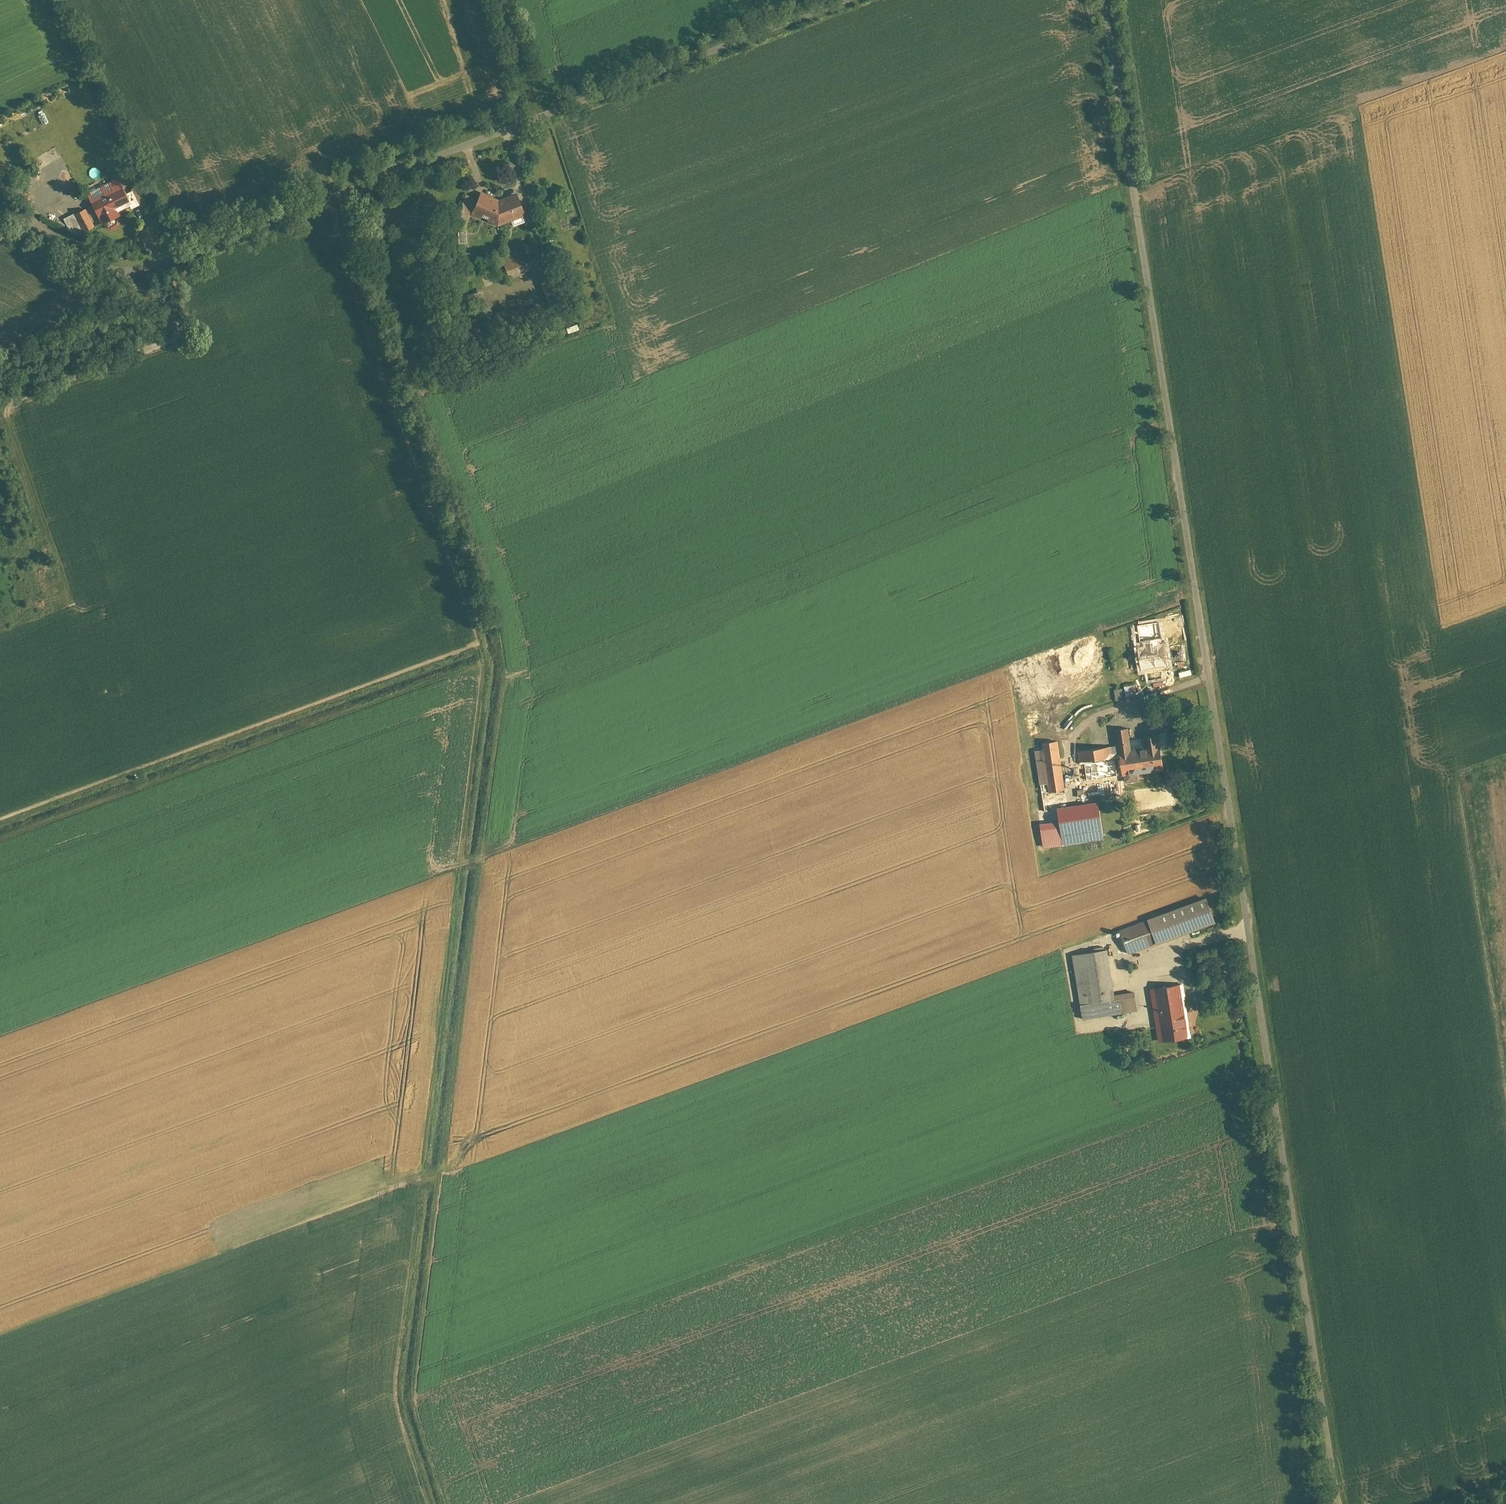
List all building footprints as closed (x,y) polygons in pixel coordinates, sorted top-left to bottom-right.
[(119,179),(88,194),(101,222),(132,207),(119,179)] [(135,211),(148,205),(141,188),(128,194),(135,211)] [(528,216),(519,192),(501,199),(481,190),(470,214),(501,228),(505,219),(507,224),(528,216)] [(86,210),(63,219),(71,239),(94,230),(86,210)] [(562,225),(564,232),(571,230),(569,222),(562,225)] [(466,244),(465,231),(457,232),(458,244),(466,244)] [(533,243),(500,257),(510,281),(543,267),(533,243)] [(476,309),(487,305),(482,291),(471,295),(476,309)] [(1136,695),(1134,685),(1126,686),(1128,696),(1136,695)] [(1124,688),(1117,689),(1119,699),(1126,698),(1124,688)] [(1120,745),(1080,751),(1084,781),(1166,770),(1161,735),(1146,737),(1147,746),(1134,748),(1131,728),(1118,730),(1120,745)] [(1045,750),(1038,751),(1046,810),(1070,807),(1061,741),(1044,743),(1045,750)] [(1101,804),(1061,809),(1066,845),(1106,840),(1101,804)] [(1208,898),(1122,930),(1131,953),(1217,921),(1208,898)] [(1082,1000),(1118,994),(1110,950),(1075,956),(1082,1000)] [(1185,985),(1153,989),(1160,1041),(1193,1036),(1185,985)] [(1082,1000),(1085,1019),(1140,1010),(1137,991),(1118,994),(1082,1000)]
